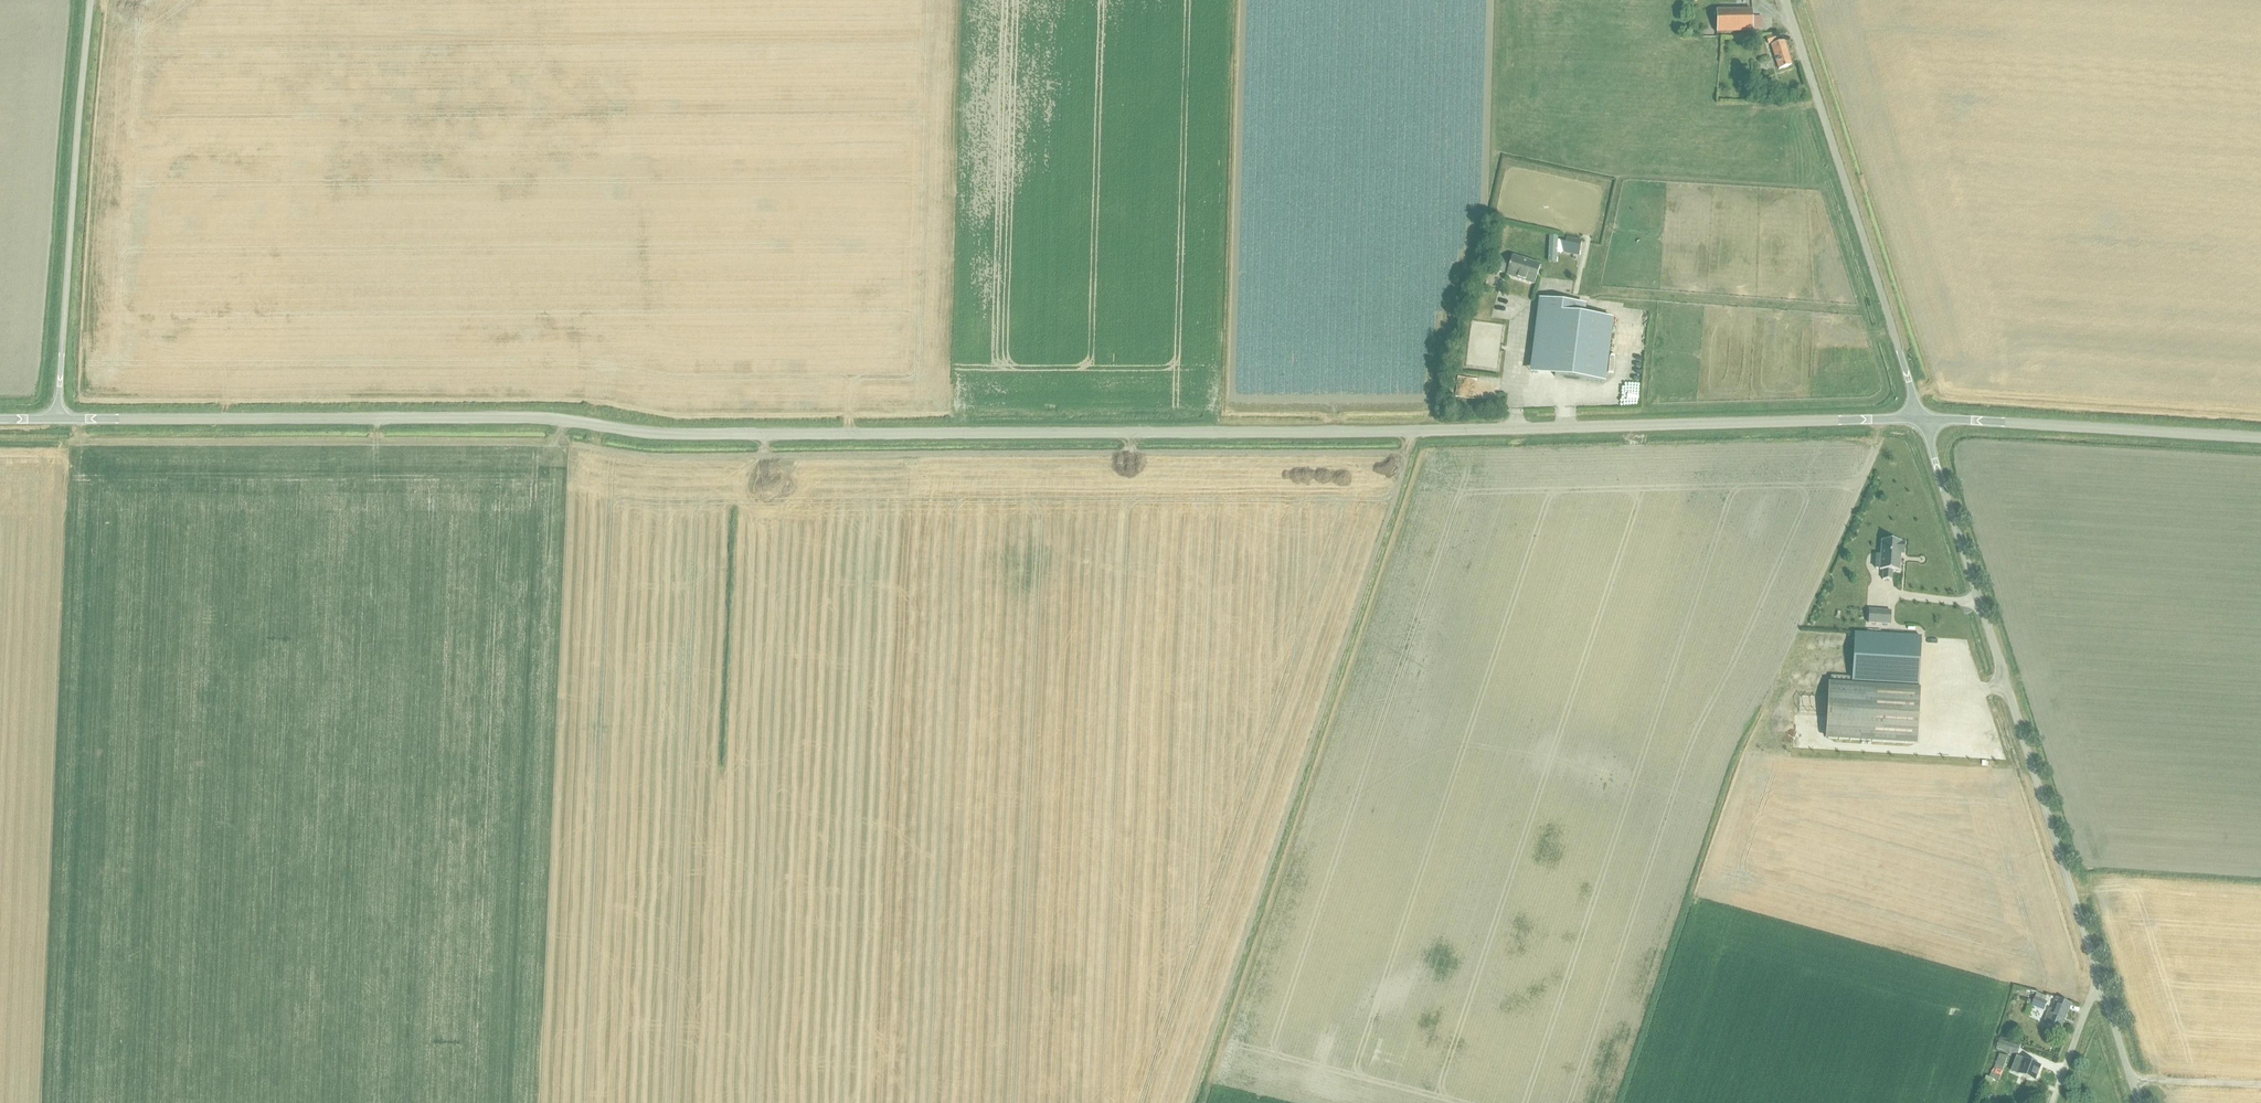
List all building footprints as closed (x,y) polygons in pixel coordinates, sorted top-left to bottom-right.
[(1761,17),(1751,17),(1751,9),(1715,10),(1716,33),(1751,32),(1761,32),(1761,17)] [(1775,36),(1766,38),(1768,44),(1776,42),(1775,36)] [(1783,41),(1771,45),(1778,69),(1791,65),(1783,41)] [(1557,254),(1558,240),(1558,236),(1550,236),(1548,262),(1557,262),(1557,254)] [(1566,238),(1563,254),(1571,255),(1578,257),(1581,242),(1574,240),(1566,238)] [(1531,278),(1533,259),(1528,258),(1524,258),(1524,254),(1525,250),(1512,248),(1511,256),(1505,256),(1501,255),(1500,266),(1498,276),(1513,278),(1521,279),(1521,278),(1521,277),(1527,278),(1531,278)] [(1555,360),(1553,376),(1604,382),(1612,318),(1581,314),(1583,304),(1540,298),(1533,357),(1555,360)] [(1476,394),(1477,376),(1460,375),(1459,393),(1476,394)] [(1899,571),(1900,554),(1904,554),(1905,543),(1901,543),(1901,542),(1882,541),(1881,556),(1877,555),(1876,568),(1880,569),(1880,570),(1883,570),(1883,580),(1892,580),(1893,571),(1899,571)] [(1868,623),(1891,624),(1891,611),(1869,610),(1868,623)] [(1854,632),(1851,677),(1830,676),(1827,738),(1915,744),(1918,682),(1920,636),(1854,632)] [(2038,992),(2034,1001),(2029,999),(2027,1003),(2033,1005),(2032,1005),(2044,1010),(2048,1002),(2044,1001),(2046,996),(2038,992)] [(2050,1009),(2044,1023),(2060,1029),(2071,1004),(2057,998),(2055,1004),(2058,1005),(2055,1011),(2050,1009)] [(2000,1040),(1997,1049),(2017,1055),(2020,1046),(2000,1040)] [(1990,1076),(1986,1075),(1983,1085),(1991,1088),(1994,1078),(1999,1080),(2008,1056),(1999,1053),(1993,1070),(1992,1069),(1990,1076)] [(2024,1060),(2019,1058),(2014,1072),(2019,1074),(2035,1080),(2041,1066),(2024,1060)]
